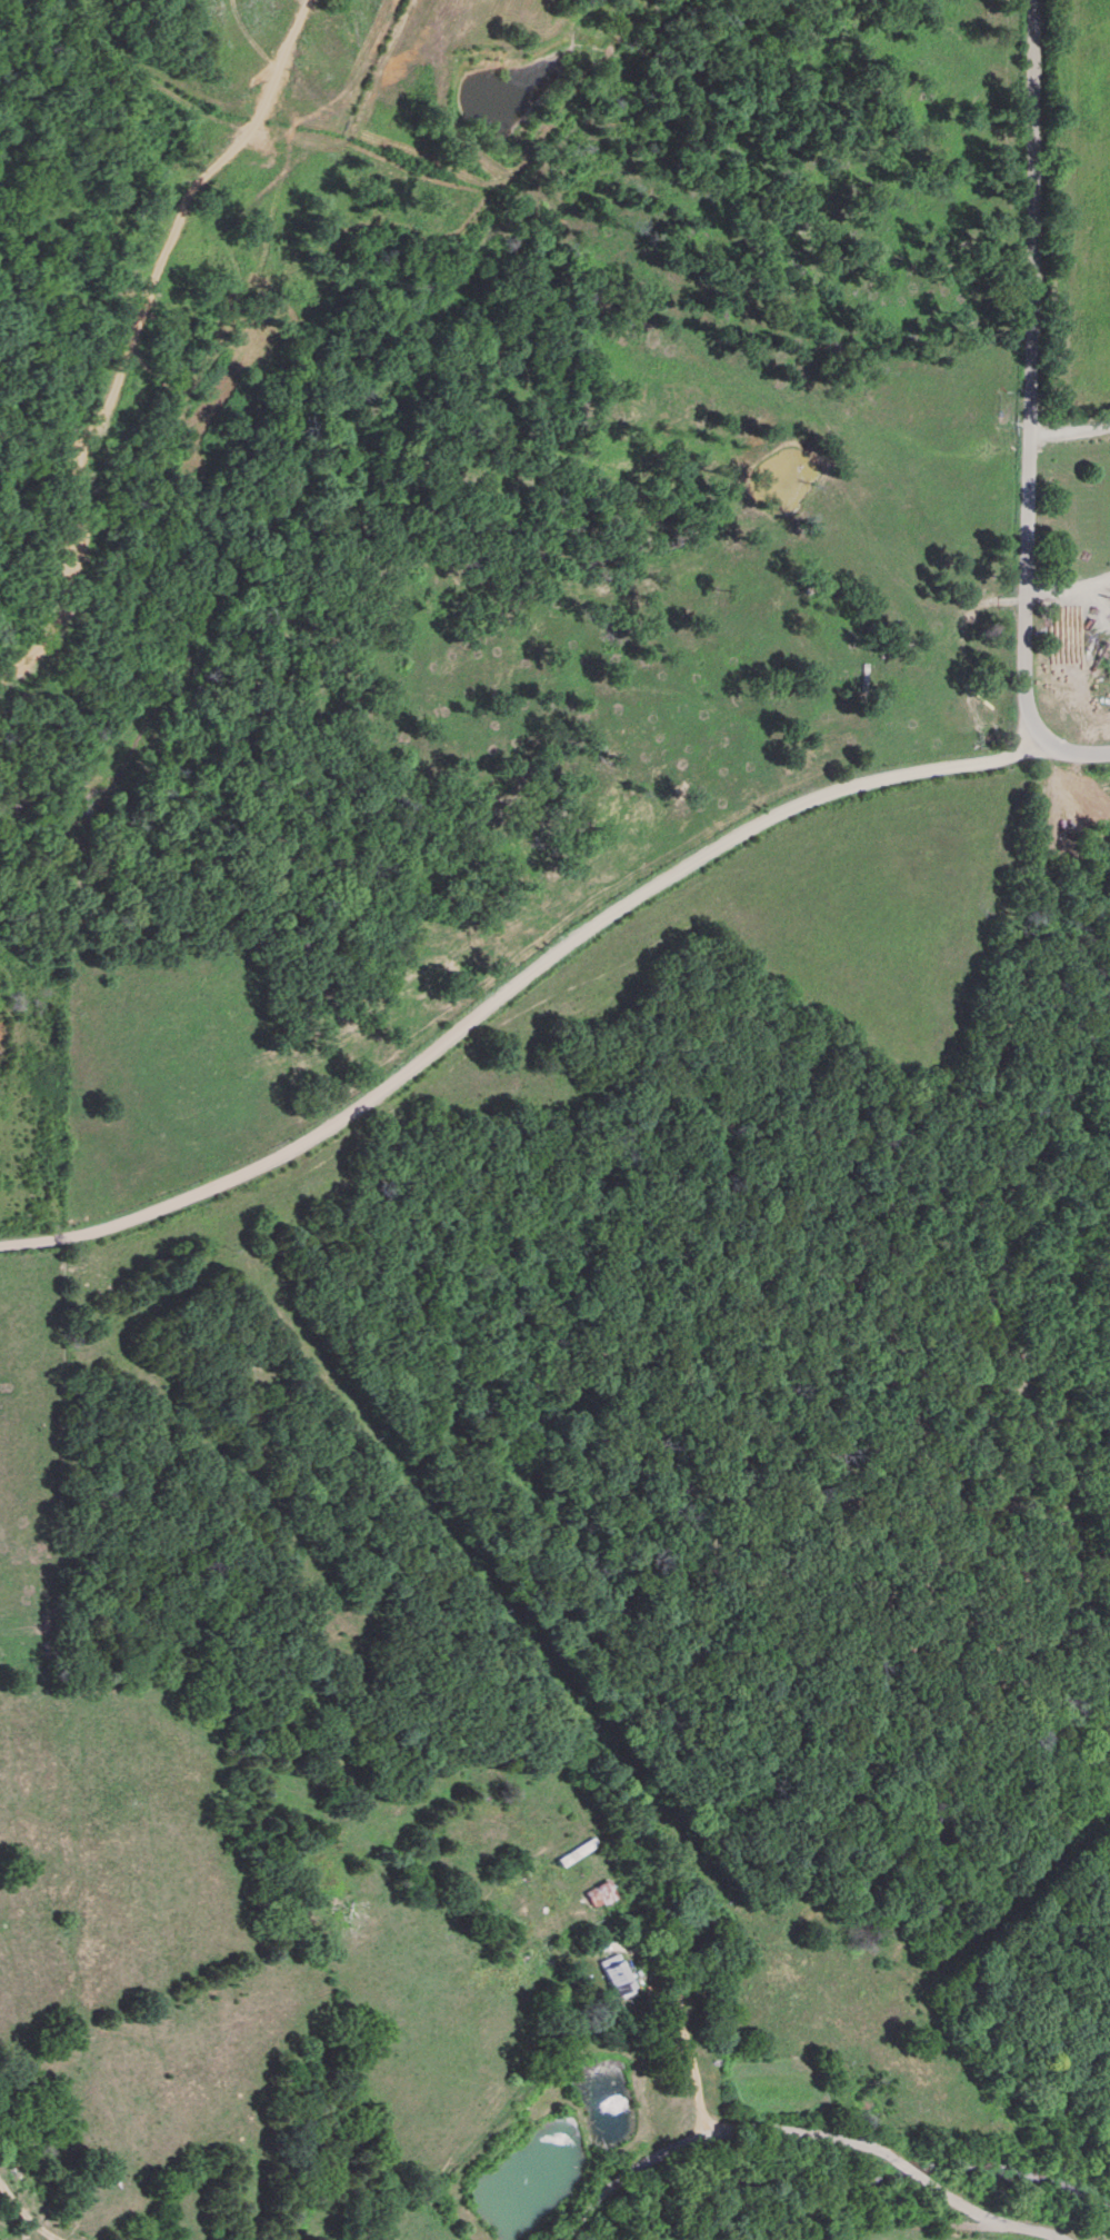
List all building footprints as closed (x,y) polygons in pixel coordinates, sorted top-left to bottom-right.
[(553,1858),(558,1866),(591,1845),(586,1837),(553,1858)] [(602,1996),(623,1988),(609,1952),(588,1961),(602,1996)]
